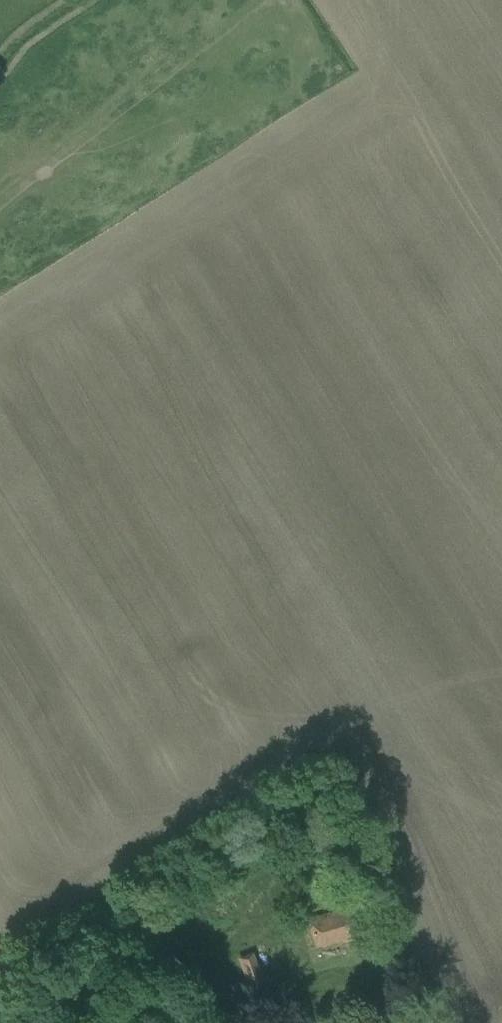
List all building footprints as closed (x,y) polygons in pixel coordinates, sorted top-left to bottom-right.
[(332,894),(337,909),(306,918),(315,947),(341,940),(341,942),(365,935),(352,889),(332,894)]
